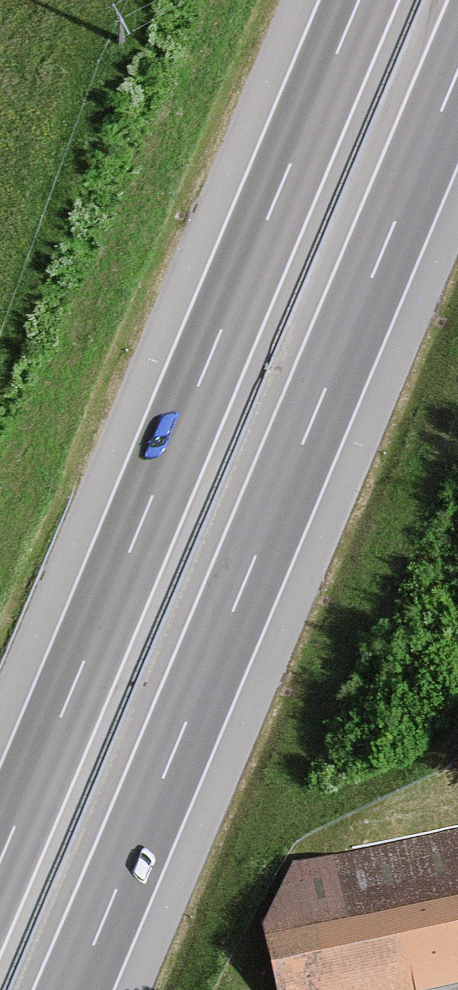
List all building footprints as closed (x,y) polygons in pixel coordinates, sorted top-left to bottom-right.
[(272,926),(291,989),(455,989),(457,989),(457,823),(305,855),(272,926)]
